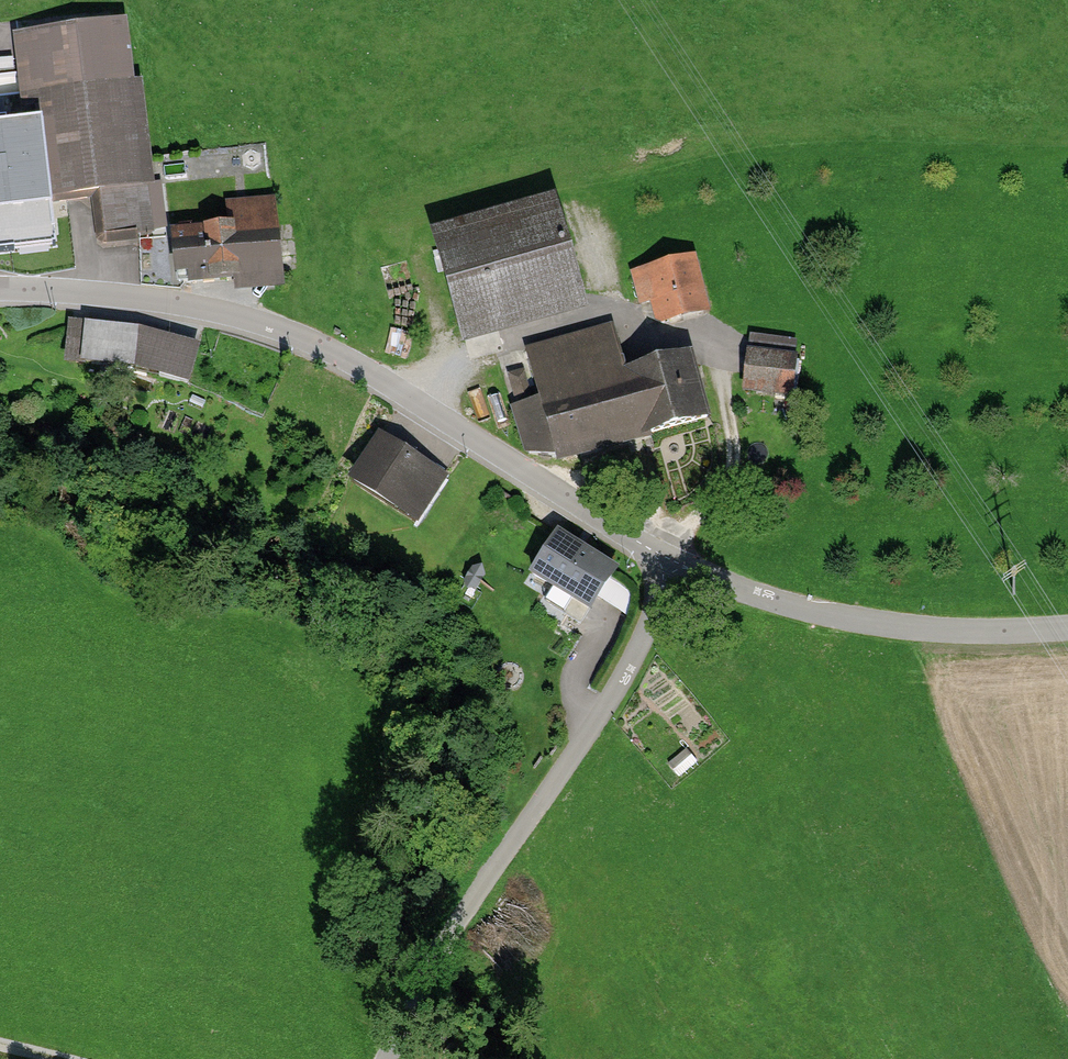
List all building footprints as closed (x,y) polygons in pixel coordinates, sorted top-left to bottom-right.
[(13,250),(11,233),(52,228),(48,194),(99,188),(105,236),(150,231),(124,23),(29,35),(31,55),(19,56),(25,108),(36,107),(37,122),(0,127),(0,251),(13,250)] [(180,235),(173,235),(177,271),(190,270),(191,281),(282,272),(275,200),(227,205),(229,230),(192,233),(191,227),(179,228),(180,235)] [(558,218),(438,251),(459,325),(579,291),(558,218)] [(704,309),(691,260),(633,275),(641,302),(655,298),(661,320),(704,309)] [(138,334),(71,327),(67,361),(134,368),(188,382),(198,349),(138,334)] [(612,327),(526,351),(540,400),(514,408),(528,453),(556,458),(706,417),(690,359),(626,377),(612,327)] [(751,339),(749,353),(778,356),(780,342),(751,339)] [(794,361),(750,355),(746,388),(790,394),(794,361)] [(444,476),(381,437),(356,477),(402,507),(411,492),(428,502),(444,476)] [(614,571),(558,535),(533,574),(560,591),(552,605),(581,623),(614,571)] [(616,582),(611,603),(627,607),(632,586),(616,582)]
